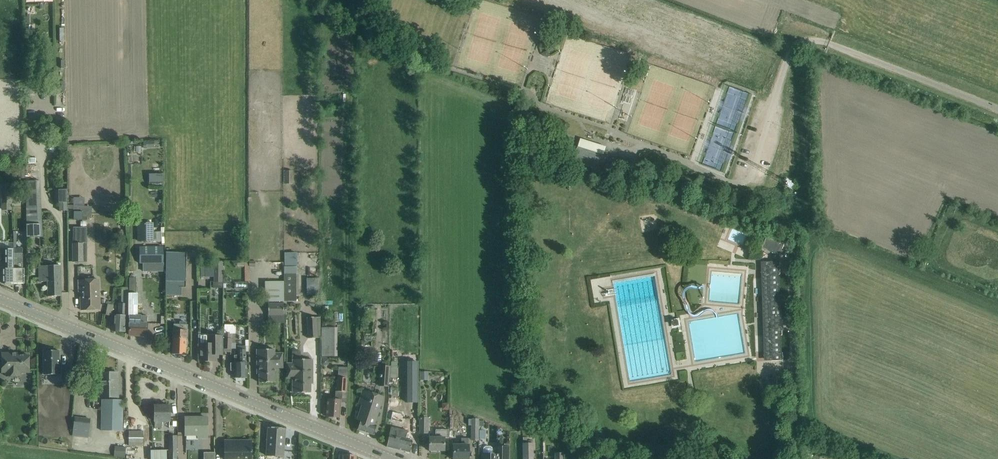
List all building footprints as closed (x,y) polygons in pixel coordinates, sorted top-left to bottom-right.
[(604,172),(606,166),(609,156),(603,155),(603,156),(583,150),(584,149),(578,147),(575,156),(573,162),(604,172)] [(163,174),(149,174),(149,182),(163,182),(163,174)] [(3,203),(11,203),(11,183),(3,183),(3,203)] [(36,185),(27,186),(29,261),(43,261),(43,252),(41,252),(40,223),(39,223),(38,200),(37,200),(36,185)] [(67,189),(55,190),(55,203),(59,203),(59,211),(67,211),(67,189)] [(82,220),(83,212),(74,211),(73,219),(82,220)] [(139,222),(139,241),(152,241),(152,222),(139,222)] [(83,230),(72,230),(73,243),(74,243),(74,262),(84,262),(83,230)] [(766,232),(759,249),(784,259),(791,242),(766,232)] [(321,259),(322,246),(308,245),(308,259),(321,259)] [(163,246),(140,246),(140,265),(163,265),(163,246)] [(14,283),(13,249),(6,249),(6,269),(3,269),(3,283),(5,283),(6,285),(10,285),(10,283),(14,283)] [(22,249),(13,249),(14,283),(25,283),(25,268),(22,268),(22,249)] [(285,253),(285,282),(285,301),(296,301),(296,253),(285,253)] [(166,261),(166,288),(166,296),(181,297),(181,288),(186,288),(187,262),(166,261)] [(778,261),(760,261),(763,361),(783,360),(778,261)] [(39,266),(39,272),(40,282),(48,282),(48,297),(61,296),(60,265),(39,266)] [(320,278),(307,278),(307,295),(320,295),(320,278)] [(99,280),(78,281),(79,290),(80,290),(81,300),(81,310),(100,309),(100,299),(100,297),(100,296),(99,280)] [(285,301),(285,282),(269,282),(269,301),(285,301)] [(130,294),(129,306),(129,316),(130,316),(129,335),(147,336),(147,326),(147,316),(137,316),(137,294),(130,294)] [(125,332),(126,322),(126,303),(119,303),(119,315),(114,315),(114,321),(114,331),(125,332)] [(284,303),(269,304),(269,316),(284,315),(284,303)] [(321,317),(308,317),(308,320),(309,338),(320,337),(321,337),(321,317)] [(173,351),(173,354),(182,355),(186,355),(186,347),(187,347),(188,337),(188,330),(188,325),(186,325),(187,323),(181,323),(181,325),(174,324),(173,338),(173,344),(173,351)] [(236,324),(225,323),(225,332),(235,332),(236,324)] [(337,356),(338,327),(324,327),(323,356),(337,356)] [(200,344),(200,351),(200,361),(213,361),(213,355),(223,355),(223,336),(208,336),(208,335),(199,335),(199,344),(200,344)] [(235,363),(231,364),(231,370),(235,370),(235,378),(247,378),(246,368),(246,348),(246,346),(238,346),(238,355),(235,355),(235,362),(235,363)] [(44,351),(44,375),(61,375),(61,366),(60,366),(60,351),(53,351),(53,349),(45,349),(45,351),(44,351)] [(283,368),(283,358),(283,353),(275,353),(275,349),(257,350),(257,365),(259,365),(259,383),(275,383),(275,368),(283,368)] [(29,372),(29,365),(29,355),(12,355),(12,353),(2,353),(2,372),(7,372),(7,376),(21,376),(21,372),(29,372)] [(313,384),(313,374),(313,360),(293,360),(293,363),(287,363),(287,378),(295,378),(295,393),(311,393),(311,384),(313,384)] [(380,385),(389,386),(391,365),(381,364),(380,385)] [(408,370),(407,404),(419,404),(420,364),(414,364),(414,370),(408,370)] [(339,367),(339,377),(337,377),(336,391),(336,400),(328,400),(326,417),(340,418),(342,392),(347,392),(348,378),(348,367),(339,367)] [(118,397),(118,396),(118,386),(114,386),(114,373),(100,373),(100,397),(118,397)] [(365,405),(358,430),(374,435),(377,425),(376,425),(381,409),(385,396),(379,394),(364,389),(362,394),(359,404),(365,405)] [(123,431),(124,400),(103,399),(102,430),(123,431)] [(155,405),(155,415),(155,428),(162,428),(162,421),(170,421),(170,406),(155,405)] [(404,416),(393,413),(391,420),(403,422),(404,416)] [(75,418),(73,437),(88,438),(90,419),(75,418)] [(207,438),(207,428),(207,418),(186,418),(186,435),(199,435),(199,438),(207,438)] [(419,433),(429,433),(429,418),(419,418),(419,433)] [(479,440),(479,421),(479,419),(469,419),(468,425),(471,425),(472,440),(479,440)] [(391,427),(387,445),(387,447),(410,452),(412,443),(412,441),(406,439),(407,431),(391,427)] [(268,438),(267,456),(284,456),(285,439),(285,428),(268,428),(268,438)] [(143,446),(143,431),(129,430),(129,446),(143,446)] [(449,430),(444,430),(435,430),(435,438),(429,438),(429,451),(431,451),(432,452),(436,452),(437,451),(444,451),(444,438),(449,438),(449,430)] [(453,450),(453,458),(469,458),(469,445),(468,445),(468,438),(462,438),(462,445),(453,445),(453,450)] [(225,451),(225,458),(251,458),(251,443),(236,443),(236,441),(225,441),(225,451)] [(533,443),(522,443),(523,458),(534,458),(533,443)] [(115,447),(114,457),(124,458),(125,448),(115,447)] [(483,454),(482,454),(482,458),(509,458),(509,447),(494,447),(494,454),(493,454),(493,450),(491,448),(490,447),(486,447),(485,448),(483,450),(483,454)] [(151,450),(151,458),(167,458),(167,450),(151,450)]
